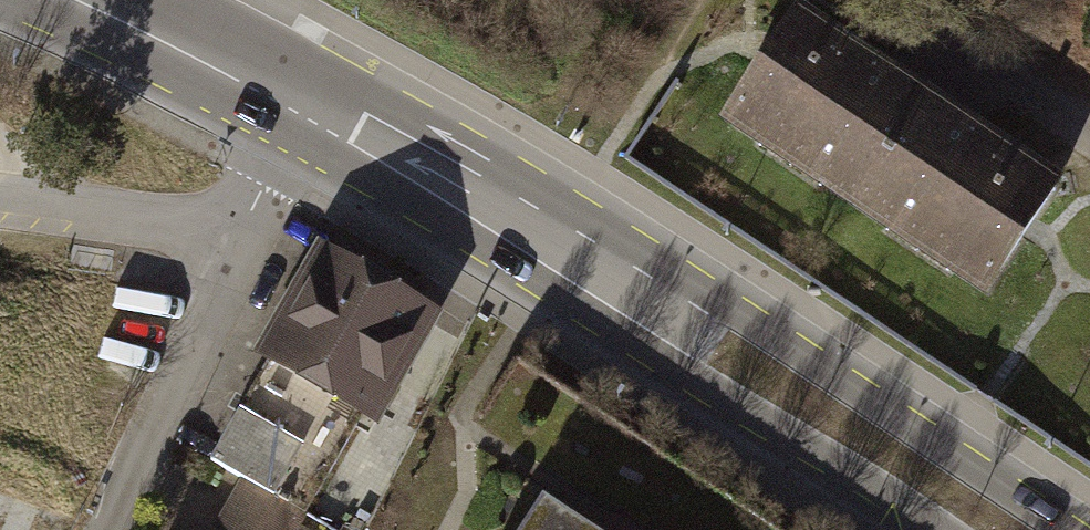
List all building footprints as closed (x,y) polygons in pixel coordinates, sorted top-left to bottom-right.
[(795,14),(726,116),(857,203),(925,101),(795,14)] [(857,203),(986,290),(1055,188),(925,101),(857,203)] [(429,312),(320,251),(265,351),(373,411),(429,312)] [(282,494),(311,430),(247,401),(220,461),(236,468),(208,529),(298,529),(309,506),(282,494)] [(554,503),(536,529),(594,529),(554,503)]
